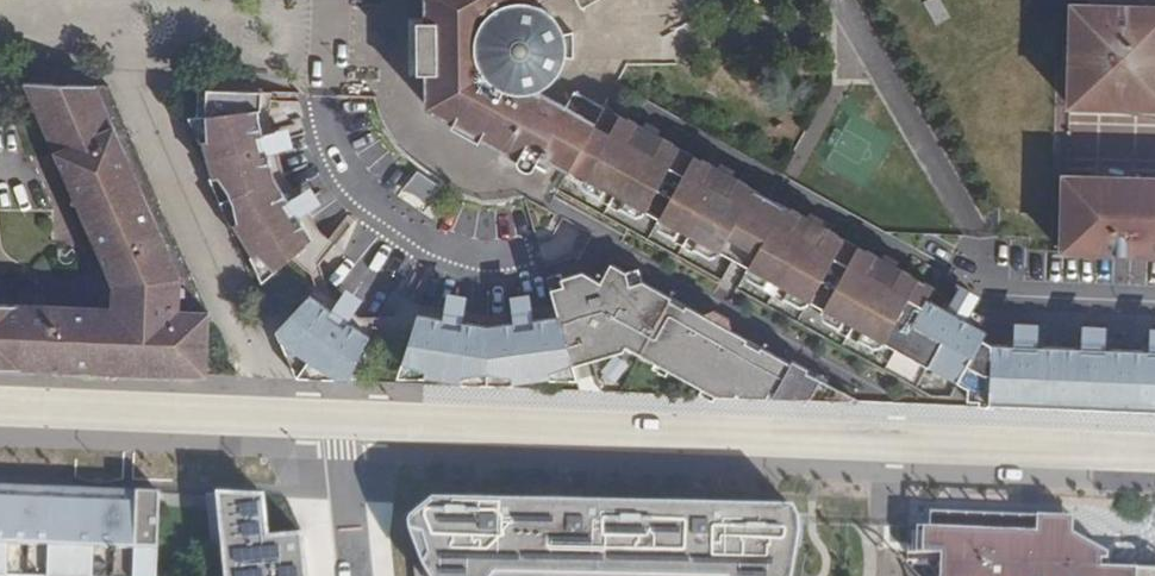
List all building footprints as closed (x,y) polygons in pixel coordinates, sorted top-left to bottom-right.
[(440,14),(441,81),(427,108),(527,163),(534,151),(541,155),(569,170),(570,168),(604,107),(574,92),(566,107),(542,95),(539,87),(542,85),(547,81),(552,77),(555,74),(559,68),(561,63),(563,57),(573,60),(573,33),(562,34),(561,31),(558,26),(555,21),(552,17),(547,13),(542,9),(537,7),(540,0),(432,0),(440,14)] [(581,9),(597,0),(576,0),(581,9)] [(949,18),(941,0),(926,0),(923,1),(934,25),(949,18)] [(1088,11),(1071,11),(1071,28),(1080,28),(1079,44),(1071,44),(1070,116),(1154,117),(1154,0),(1089,0),(1088,11)] [(1079,44),(1080,28),(1071,28),(1071,44),(1079,44)] [(0,368),(34,369),(35,361),(47,362),(46,369),(193,375),(196,312),(178,310),(180,277),(95,85),(25,82),(113,284),(112,308),(3,303),(0,303),(0,368)] [(217,177),(236,223),(232,225),(253,257),(257,255),(273,273),(290,259),(310,275),(335,245),(320,232),(300,201),(283,175),(274,141),(265,144),(263,135),(272,132),(268,119),(268,108),(269,108),(269,100),(270,100),(271,92),(206,89),(205,115),(206,140),(202,142),(212,179),(217,177)] [(604,107),(570,168),(734,260),(768,200),(753,191),(753,190),(738,181),(728,199),(722,195),(723,193),(706,184),(706,186),(699,183),(708,165),(664,140),(654,158),(647,155),(649,152),(632,143),(631,145),(624,142),(634,124),(604,107)] [(272,132),(263,135),(265,144),(274,141),(272,132)] [(541,155),(534,151),(527,163),(534,167),(541,155)] [(421,200),(427,208),(438,186),(418,172),(402,191),(412,194),(421,200)] [(1063,177),(1062,220),(1071,221),(1070,237),(1061,237),(1061,253),(1154,256),(1154,180),(1063,177)] [(781,206),(768,200),(734,260),(748,267),(781,206)] [(781,206),(748,267),(969,389),(979,389),(981,350),(978,348),(983,340),(981,340),(983,338),(978,335),(980,333),(969,327),(971,322),(963,318),(971,303),(973,299),(973,296),(969,291),(956,284),(953,291),(958,294),(947,315),(939,311),(940,309),(938,306),(926,299),(932,288),(901,272),(892,290),(885,286),(886,284),(871,275),(870,278),(863,274),(873,256),(828,231),(818,249),(811,245),(813,243),(795,233),(794,235),(787,231),(797,214),(781,206)] [(1070,237),(1071,221),(1062,220),(1061,237),(1070,237)] [(610,264),(600,282),(582,272),(560,278),(569,310),(574,308),(582,335),(590,360),(623,351),(626,347),(655,363),(658,357),(670,364),(667,370),(702,390),(705,384),(716,391),(713,396),(766,398),(769,393),(772,395),(771,399),(853,402),(853,400),(853,399),(806,372),(808,369),(792,360),(790,364),(760,348),(758,351),(744,344),(746,340),(729,330),(731,326),(728,325),(730,323),(728,322),(728,321),(727,320),(728,319),(727,318),(714,310),(711,316),(709,319),(610,264)] [(555,306),(566,339),(582,335),(574,308),(569,310),(560,278),(548,282),(555,306)] [(317,288),(275,331),(280,342),(293,351),(288,359),(319,380),(323,372),(336,381),(347,381),(373,327),(317,288)] [(420,305),(403,297),(386,333),(409,343),(401,364),(424,372),(424,376),(462,383),(462,378),(511,379),(512,383),(550,378),(549,374),(573,365),(566,339),(555,306),(488,316),(420,305)] [(209,312),(196,312),(193,375),(206,376),(209,312)] [(990,344),(988,390),(988,401),(987,407),(1000,408),(1000,405),(1016,406),(1016,400),(1031,401),(1030,406),(1046,407),(1046,402),(1068,402),(1068,408),(1083,408),(1084,403),(1099,403),(1098,409),(1114,410),(1114,404),(1135,405),(1135,411),(1151,411),(1151,405),(1154,406),(1154,343),(1153,343),(1152,354),(1145,354),(1145,353),(1142,350),(1111,349),(1109,352),(1109,353),(1101,353),(1101,333),(1101,332),(1099,329),(1094,326),(1078,326),(1077,333),(1093,334),(1092,341),(1085,341),(1085,352),(1077,351),(1074,347),(1043,346),(1041,349),(1041,351),(1033,350),(1033,331),(1033,329),(1031,326),(1026,323),(1010,323),(1009,330),(1025,331),(1025,339),(1017,339),(1017,349),(1009,349),(1009,348),(1006,345),(990,344)] [(582,335),(566,339),(573,365),(590,360),(582,335)] [(983,340),(978,348),(981,350),(979,389),(988,390),(990,344),(983,340)] [(47,362),(35,361),(34,369),(46,369),(47,362)] [(979,389),(970,389),(970,400),(988,401),(988,390),(979,389)] [(0,488),(0,502),(116,506),(136,507),(159,508),(160,494),(0,488)] [(269,531),(266,498),(207,496),(215,575),(226,575),(219,516),(254,512),(256,532),(269,531)] [(410,519),(409,524),(408,530),(423,569),(427,575),(793,575),(800,535),(798,522),(793,509),(689,506),(557,504),(471,502),(432,501),(410,519)] [(0,502),(0,575),(113,575),(115,526),(116,506),(0,502)] [(136,507),(116,506),(115,526),(136,526),(136,507)] [(136,507),(136,526),(133,575),(156,575),(159,508),(136,507)] [(302,526),(269,531),(256,532),(254,512),(219,516),(226,575),(307,575),(302,526)] [(928,512),(928,528),(1072,534),(1073,518),(928,512)] [(115,526),(113,575),(133,575),(136,526),(115,526)] [(1101,567),(1101,560),(1107,561),(1107,553),(1072,534),(928,528),(908,527),(907,554),(912,554),(912,562),(914,562),(914,566),(929,566),(936,575),(1154,575),(1154,570),(1101,567)]
